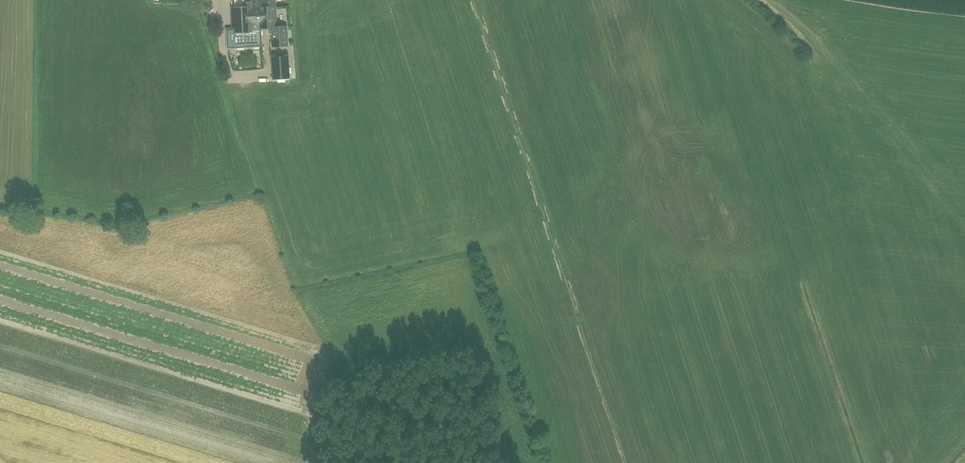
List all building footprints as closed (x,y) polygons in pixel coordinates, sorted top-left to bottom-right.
[(275,6),(275,0),(251,0),(251,1),(243,2),(244,6),(232,7),(233,29),(226,29),(228,49),(262,47),(261,28),(267,27),(267,34),(272,34),(273,46),(287,45),(286,26),(276,26),(275,6)] [(289,77),(288,55),(272,56),(273,78),(289,77)]
